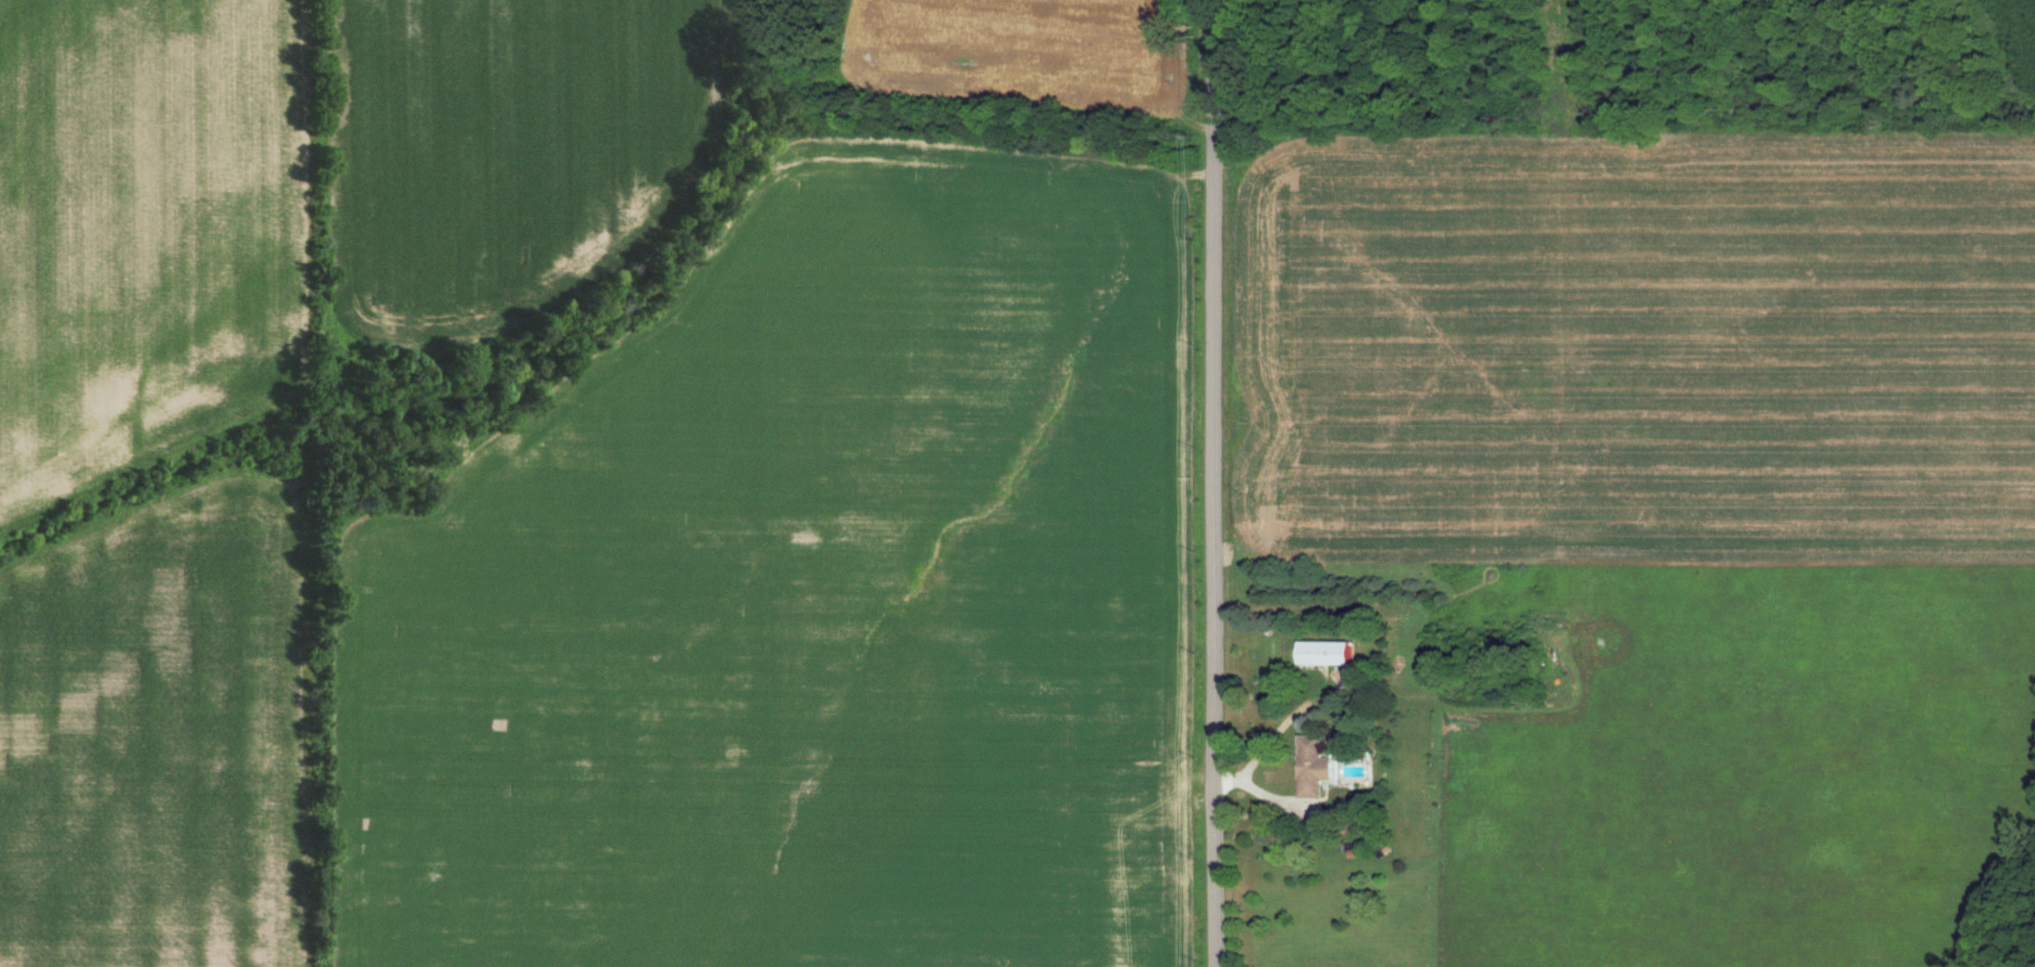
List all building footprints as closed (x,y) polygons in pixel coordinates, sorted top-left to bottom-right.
[(1349,641),(1299,640),(1298,663),(1349,664),(1349,641)] [(1322,756),(1322,734),(1298,735),(1298,797),(1323,797),(1323,778),(1331,778),(1331,756),(1322,756)]
